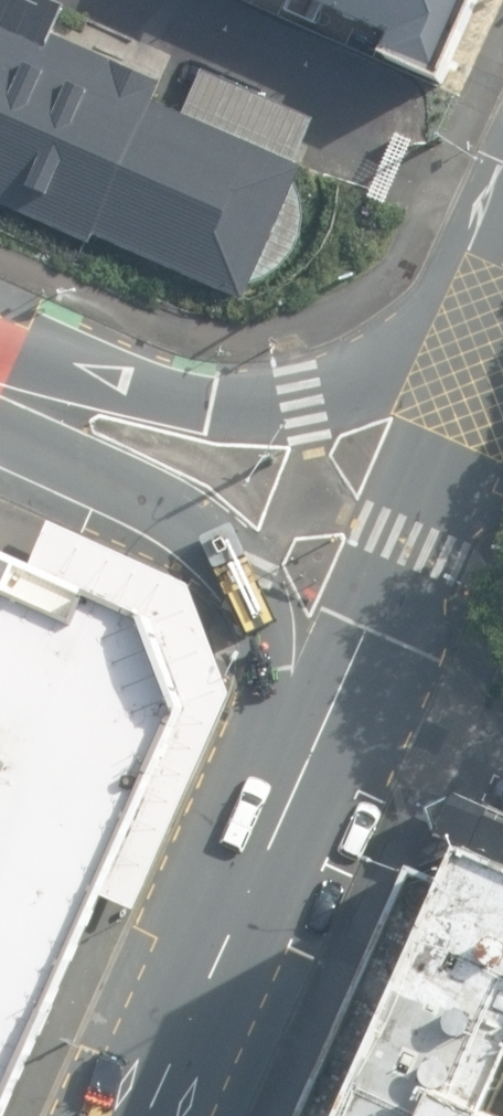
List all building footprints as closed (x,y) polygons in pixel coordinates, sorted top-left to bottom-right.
[(253,293),(267,278),(292,263),(315,218),(312,197),(301,184),(309,162),(161,100),(170,81),(37,26),(45,6),(30,0),(0,0),(0,196),(253,293)] [(386,37),(379,53),(440,80),(475,0),(301,0),(386,37)] [(0,542),(0,744),(29,757),(0,823),(0,1115),(5,1115),(192,694),(151,608),(0,542)] [(464,794),(434,862),(411,852),(297,1115),(502,1115),(502,811),(464,794)]
